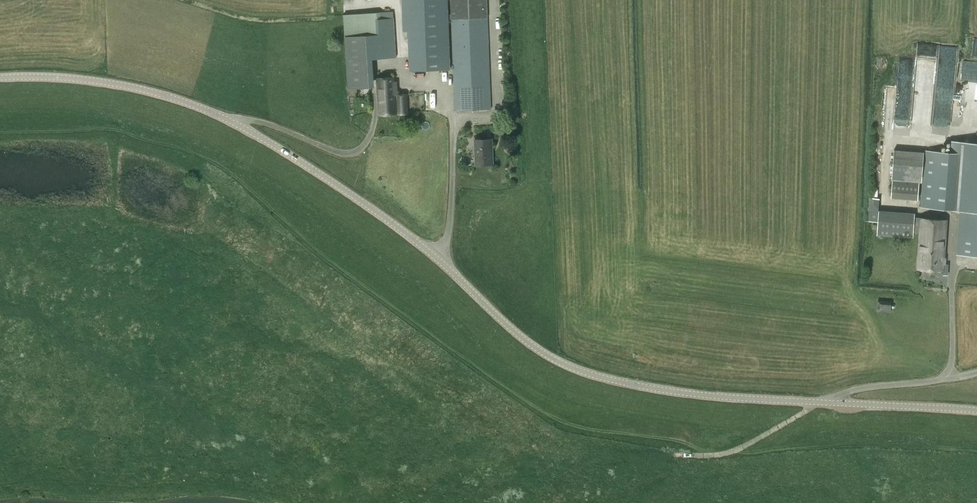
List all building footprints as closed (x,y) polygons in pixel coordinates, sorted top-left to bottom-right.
[(455,111),(491,110),(487,0),(451,0),(452,15),(448,15),(447,0),(403,0),(404,32),(409,31),(411,71),(454,69),(455,111)] [(393,13),(381,14),(343,17),(348,89),(370,88),(368,60),(396,58),(393,13)] [(398,115),(407,114),(406,94),(397,95),(397,92),(395,92),(394,78),(377,79),(380,116),(396,115),(395,100),(397,99),(398,115)] [(476,166),(493,165),(492,141),(475,141),(476,166)] [(957,256),(976,257),(976,143),(959,141),(958,153),(924,150),(924,152),(893,150),(891,174),(892,174),(890,198),(921,200),(920,209),(960,212),(957,256)] [(878,220),(878,234),(914,236),(915,211),(880,209),(880,197),(870,197),(869,220),(878,220)] [(946,219),(920,217),(917,269),(944,270),(946,219)] [(896,295),(881,294),(881,306),(895,306),(896,295)]
